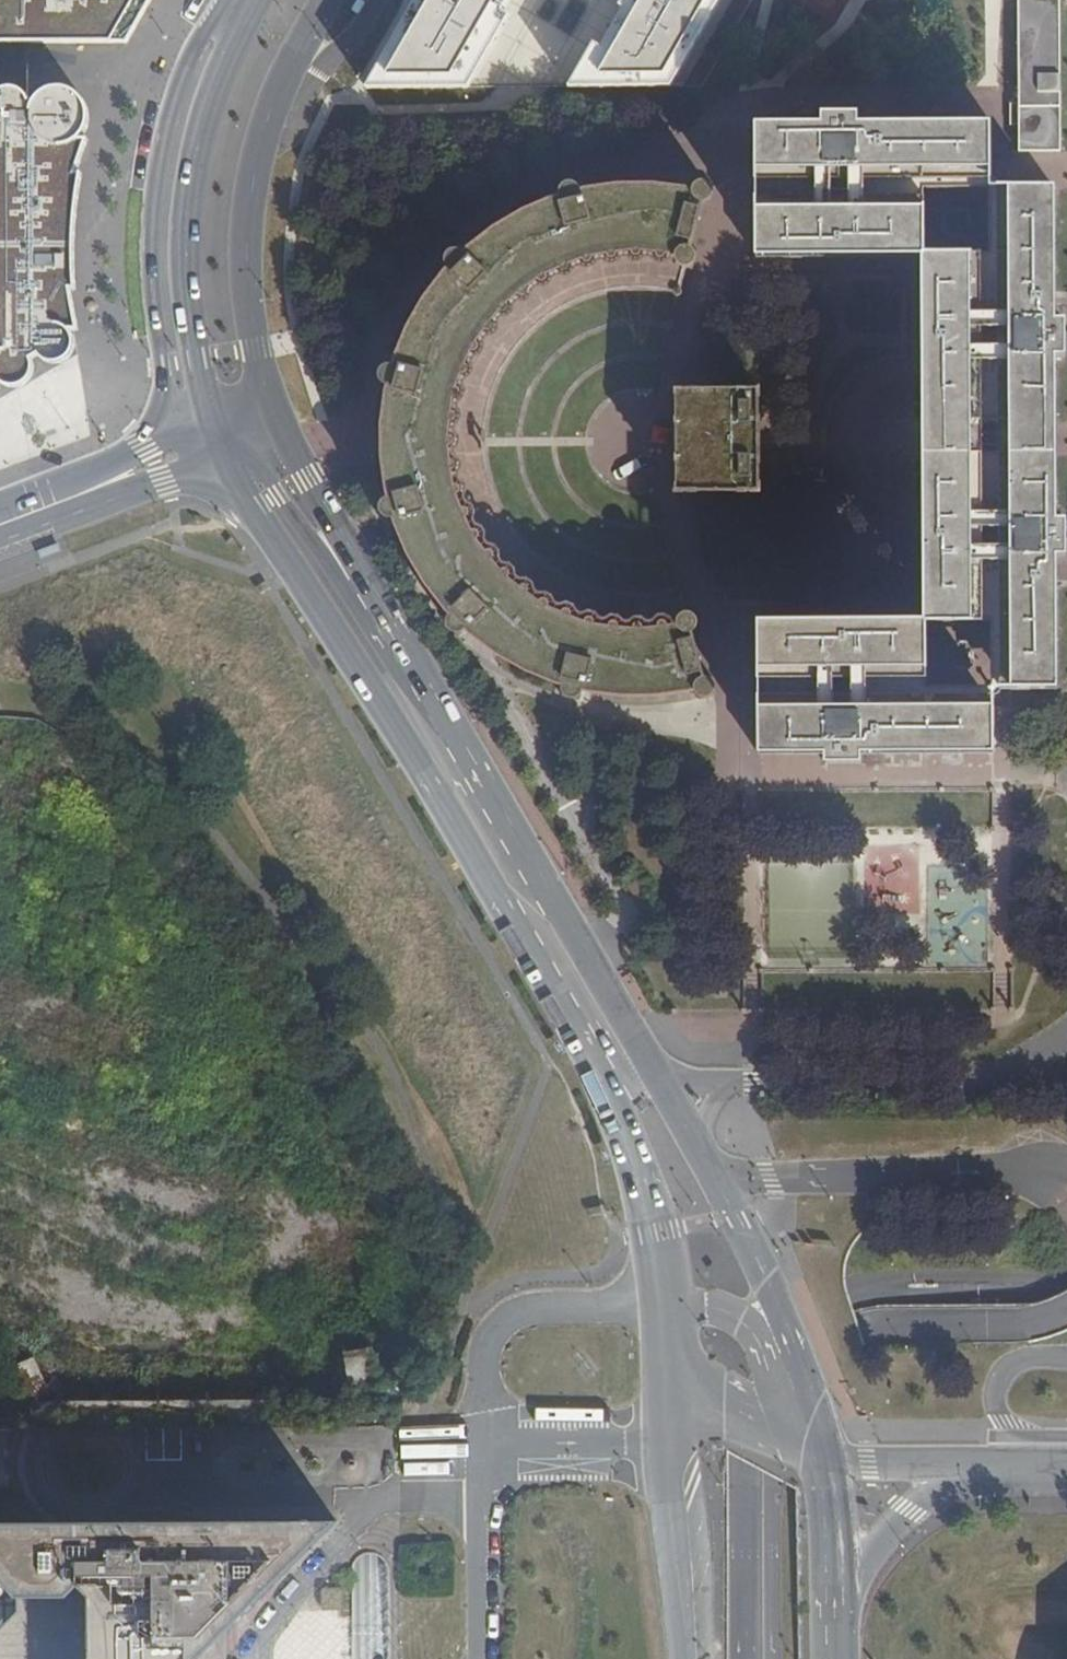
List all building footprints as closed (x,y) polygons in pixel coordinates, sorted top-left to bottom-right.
[(112,40),(135,0),(0,0),(0,44),(112,40)] [(367,89),(468,88),(510,16),(502,11),(509,0),(416,0),(373,78),(367,89)] [(619,6),(623,9),(600,48),(593,44),(569,87),(672,86),(720,0),(622,0),(619,6)] [(1059,0),(1018,0),(1016,95),(1017,150),(1033,150),(1059,150),(1059,0)] [(6,348),(0,353),(0,381),(4,384),(9,385),(15,385),(21,384),(27,380),(33,374),(33,368),(33,360),(34,355),(41,353),(44,358),(50,361),(58,361),(64,359),(70,353),(72,346),(72,340),(70,332),(76,330),(68,290),(72,288),(73,231),(82,172),(75,173),(87,142),(80,140),(85,133),(89,122),(86,110),(81,97),(68,89),(54,89),(40,95),(34,102),(22,92),(12,89),(1,93),(0,94),(0,349),(6,348)] [(926,623),(758,624),(758,702),(758,754),(825,752),(825,763),(860,762),(860,752),(993,752),(993,700),(993,690),(1003,690),(1056,689),(1054,555),(1064,555),(1064,520),(1054,519),(1055,453),(1050,453),(1050,440),(1050,424),(1055,423),(1055,357),(1063,357),(1064,321),(1054,321),(1054,189),(1013,189),(987,189),(987,162),(987,126),(856,127),(857,117),(821,118),(821,126),(756,128),(756,162),(756,256),(925,254),(924,193),(987,193),(987,254),(925,256),(925,423),(947,423),(947,439),(946,453),(926,452),(926,622),(928,622),(989,623),(989,686),(927,686),(926,623)] [(710,204),(714,189),(698,183),(696,191),(681,188),(667,187),(652,186),(634,185),(616,186),(597,188),(580,191),(577,184),(560,188),(563,195),(546,201),(530,208),(514,216),(496,227),(478,239),(462,253),(457,249),(445,260),(449,266),(437,280),(425,296),(415,313),(408,325),(402,338),(396,351),(392,365),(385,364),(381,382),(388,384),(385,402),(383,421),(382,440),(382,455),(383,470),(385,484),(389,499),(381,501),(384,518),(392,516),(398,532),(405,548),(413,563),(421,577),(430,591),(440,603),(451,615),(446,621),(458,635),(464,629),(477,641),(492,651),(507,661),(520,669),(534,676),(548,682),(563,686),(561,693),(579,699),(581,692),(599,694),(616,696),(634,697),(650,697),(667,696),(684,693),(697,690),(699,699),(715,695),(712,678),(703,680),(691,632),(698,629),(694,613),(679,617),(681,624),(661,627),(642,629),(623,628),(603,625),(585,620),(567,613),(549,604),(533,595),(518,584),(505,572),(492,558),(484,547),(476,535),(470,523),(465,511),(460,497),(456,482),(453,467),(452,452),(452,440),(452,436),(453,419),(456,403),(459,387),(465,370),(473,353),(483,337),(493,322),(504,311),(515,300),(526,290),(539,281),(557,271),(576,264),(595,258),(615,254),(631,253),(647,253),(663,254),(679,257),(677,264),(693,268),(697,253),(689,248),(700,202),(710,204)] [(672,440),(673,505),(759,505),(759,439),(759,387),(672,388),(672,440)] [(238,1619),(339,1517),(0,1518),(0,1563),(26,1588),(25,1602),(0,1628),(0,1658),(198,1658),(238,1619)]
